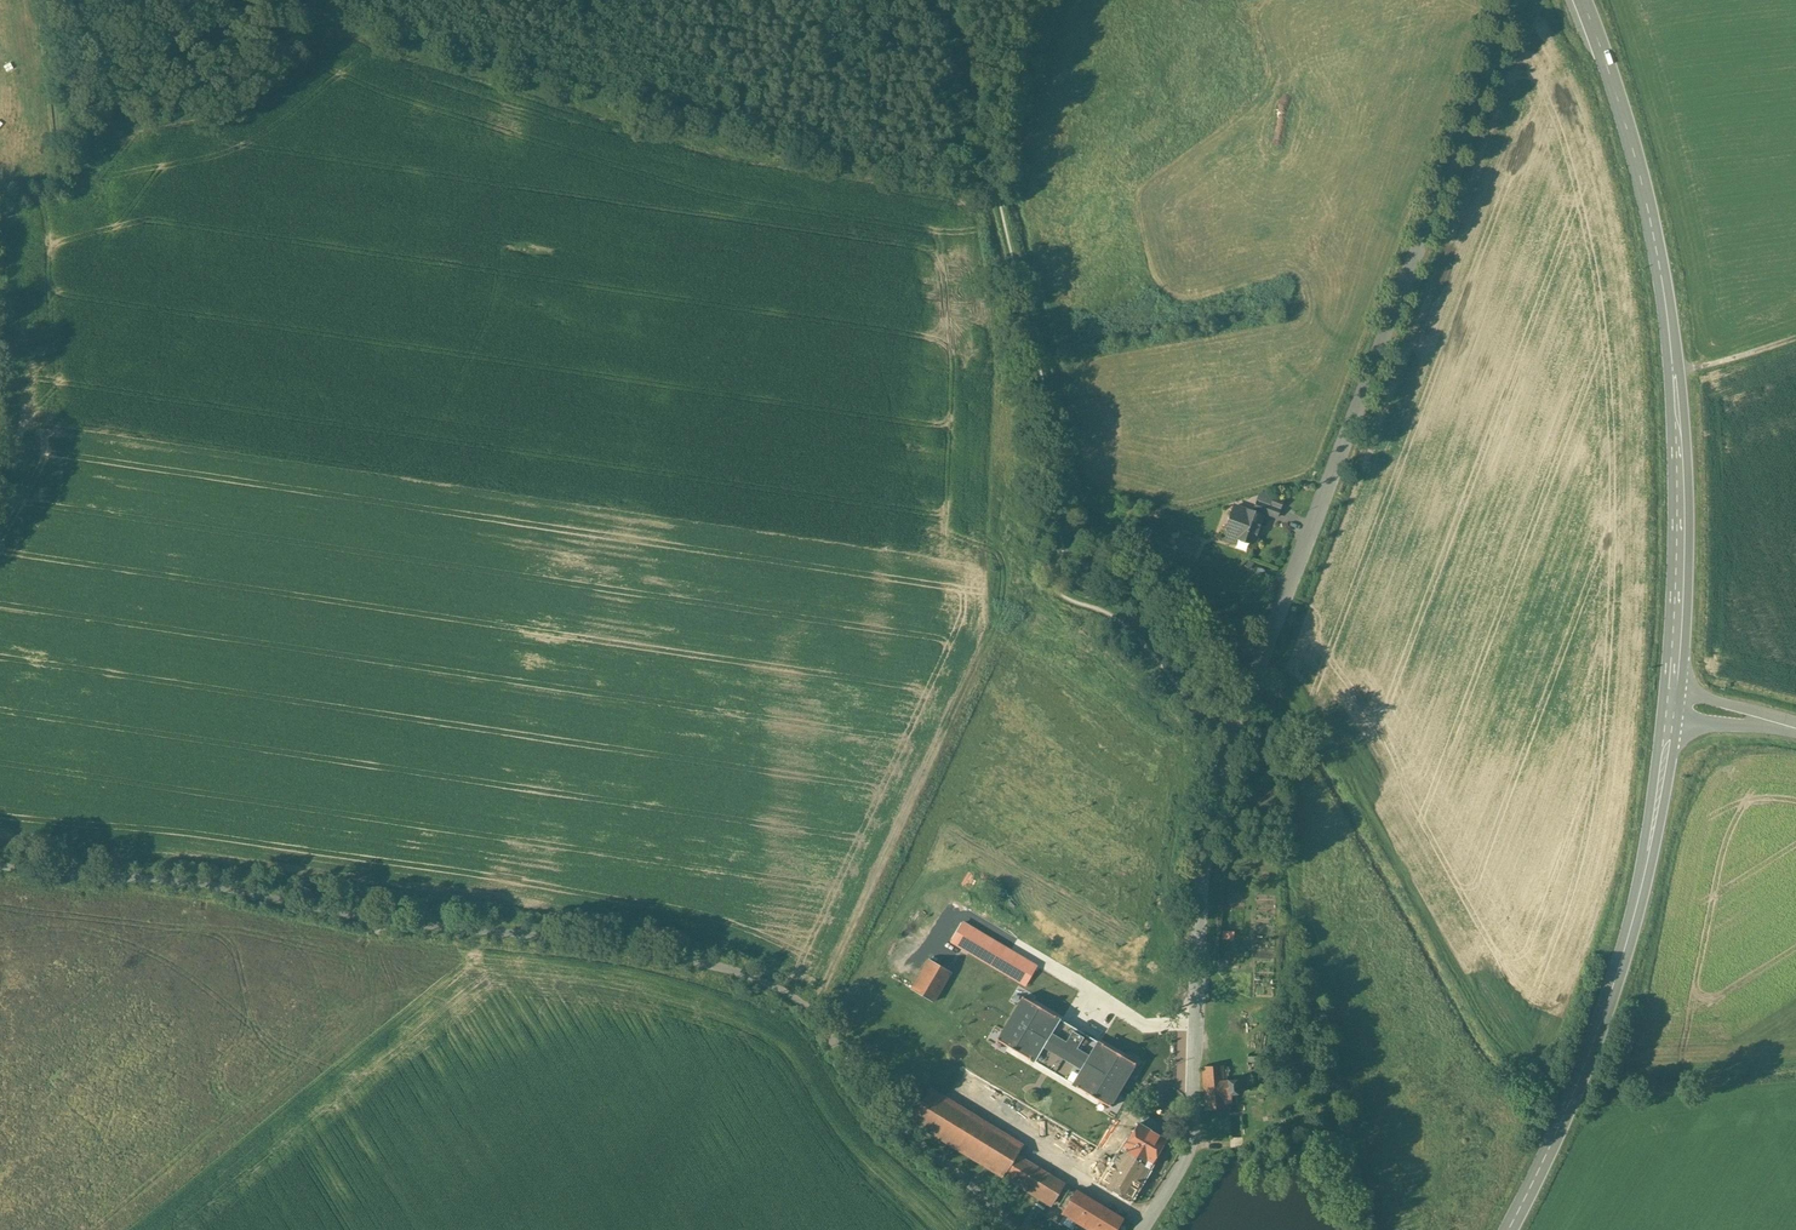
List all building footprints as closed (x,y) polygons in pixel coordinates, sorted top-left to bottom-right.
[(1268,506),(1255,502),(1251,511),(1265,516),(1268,506)] [(1254,536),(1261,518),(1232,507),(1220,539),(1233,544),(1234,541),(1253,547),(1257,537),(1254,536)] [(960,947),(971,928),(963,922),(951,942),(960,947)] [(1036,966),(971,928),(960,947),(1024,985),(1036,966)] [(950,972),(929,959),(911,990),(933,1002),(950,972)] [(1047,973),(1036,966),(1024,985),(1036,992),(1047,973)] [(1135,1064),(1022,997),(996,1040),(1110,1107),(1124,1083),(1135,1064)] [(1206,1110),(1225,1108),(1225,1103),(1231,1103),(1230,1095),(1237,1095),(1236,1080),(1224,1081),(1223,1067),(1203,1068),(1206,1110)] [(1022,1146),(930,1090),(911,1120),(927,1129),(1004,1177),(1015,1159),(1022,1146)] [(1163,1127),(1144,1116),(1139,1124),(1138,1123),(1129,1137),(1130,1137),(1101,1184),(1129,1201),(1166,1140),(1158,1135),(1163,1127)] [(1060,1188),(1015,1159),(1004,1177),(1049,1205),(1060,1188)] [(1076,1192),(1063,1214),(1090,1229),(1115,1229),(1121,1220),(1076,1192)]
